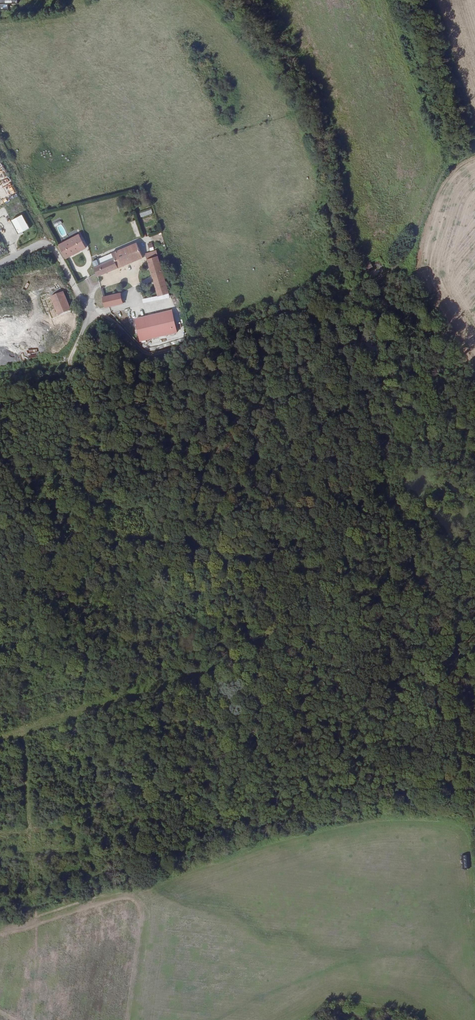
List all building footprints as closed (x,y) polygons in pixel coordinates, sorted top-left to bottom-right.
[(20,0),(0,0),(0,12),(12,12),(12,6),(20,6),(20,0)] [(9,222),(17,235),(28,229),(20,216),(9,222)] [(78,237),(59,248),(67,261),(86,251),(78,237)] [(142,258),(138,246),(114,255),(116,261),(99,267),(99,266),(100,266),(99,263),(98,263),(97,262),(93,264),(97,278),(97,279),(144,261),(142,258)] [(154,255),(146,257),(158,298),(168,295),(158,259),(155,260),(154,255)] [(364,266),(367,271),(373,268),(370,262),(364,266)] [(65,293),(51,298),(45,300),(51,319),(58,318),(60,322),(71,318),(70,313),(71,313),(65,293)] [(104,310),(106,310),(108,309),(122,306),(120,297),(102,301),(104,310)] [(167,315),(136,322),(143,347),(172,340),(167,315)]
